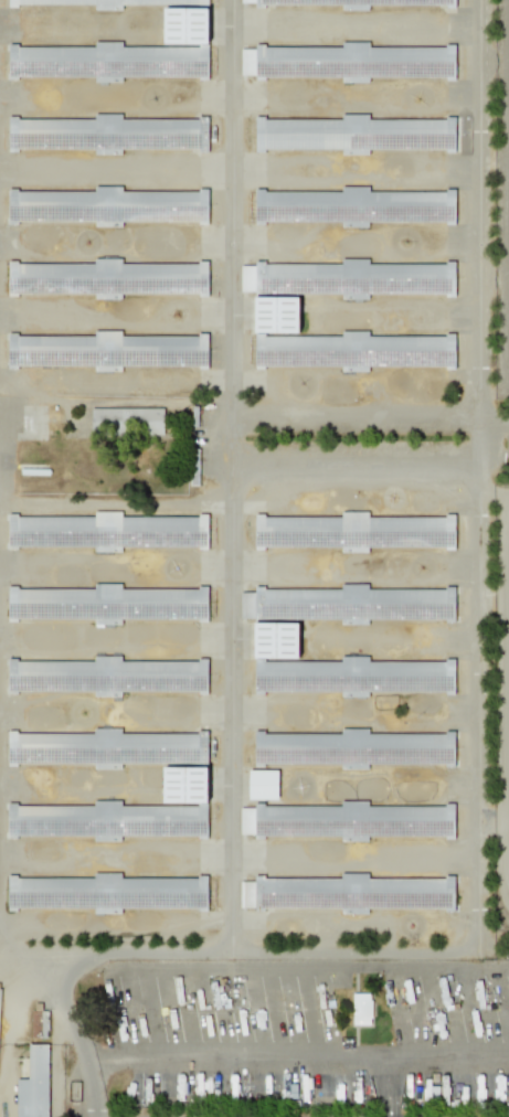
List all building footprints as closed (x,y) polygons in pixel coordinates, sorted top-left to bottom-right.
[(95,5),(95,10),(122,10),(122,5),(149,5),(149,0),(8,0),(8,5),(95,5)] [(208,9),(164,8),(164,43),(207,44),(208,9)] [(341,47),(254,47),(254,49),(240,49),(240,76),(254,76),(254,77),(310,76),(310,62),(334,62),(334,60),(359,60),(359,43),(341,43),(341,47)] [(255,150),(341,150),(341,155),(368,155),(368,129),(379,129),(379,121),(369,121),(369,115),(341,115),(341,119),(254,120),(255,150)] [(42,129),(53,129),(53,120),(30,120),(30,127),(42,127),(42,129)] [(8,191),(8,206),(56,207),(56,201),(76,201),(76,192),(8,191)] [(91,409),(91,437),(123,437),(123,426),(134,426),(134,436),(163,436),(163,410),(118,410),(118,409),(91,409)] [(7,603),(31,603),(32,590),(8,589),(7,603)] [(254,658),(298,658),(298,623),(269,623),(269,603),(287,603),(287,593),(298,593),(298,589),(254,589),(254,593),(240,593),(240,619),(254,619),(254,658)] [(207,802),(206,767),(163,768),(164,803),(207,802)] [(248,799),(277,799),(277,771),(248,770),(248,799)] [(240,835),(254,834),(253,808),(239,808),(240,835)] [(352,993),(352,1025),(372,1025),(372,993),(352,993)] [(46,1038),(46,1011),(31,1011),(31,1038),(46,1038)] [(48,1044),(27,1044),(28,1079),(16,1079),(16,1116),(48,1116),(48,1044)]
